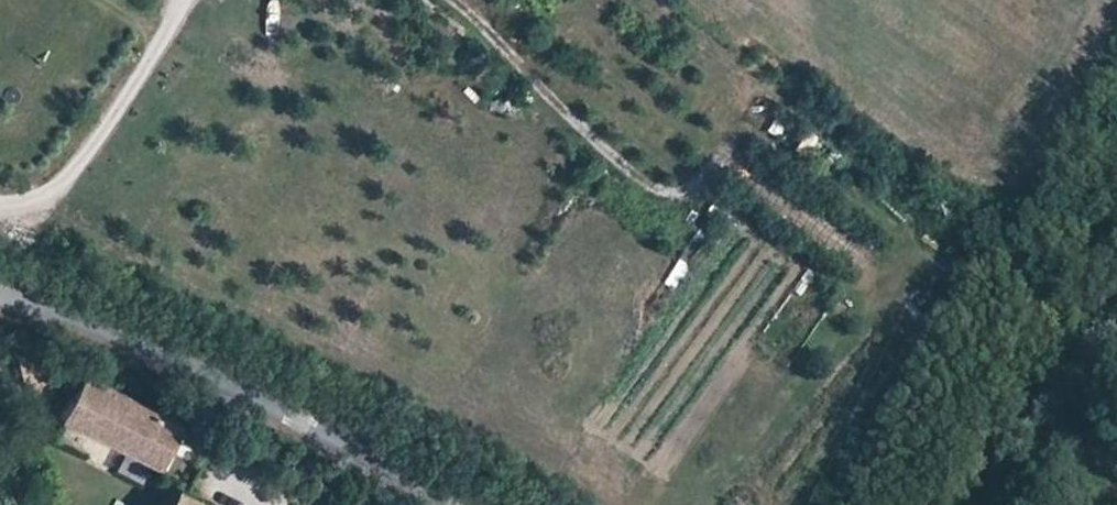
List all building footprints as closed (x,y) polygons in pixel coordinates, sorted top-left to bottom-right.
[(679,256),(665,277),(676,285),(690,264),(679,256)] [(77,362),(53,409),(153,460),(177,412),(77,362)]
